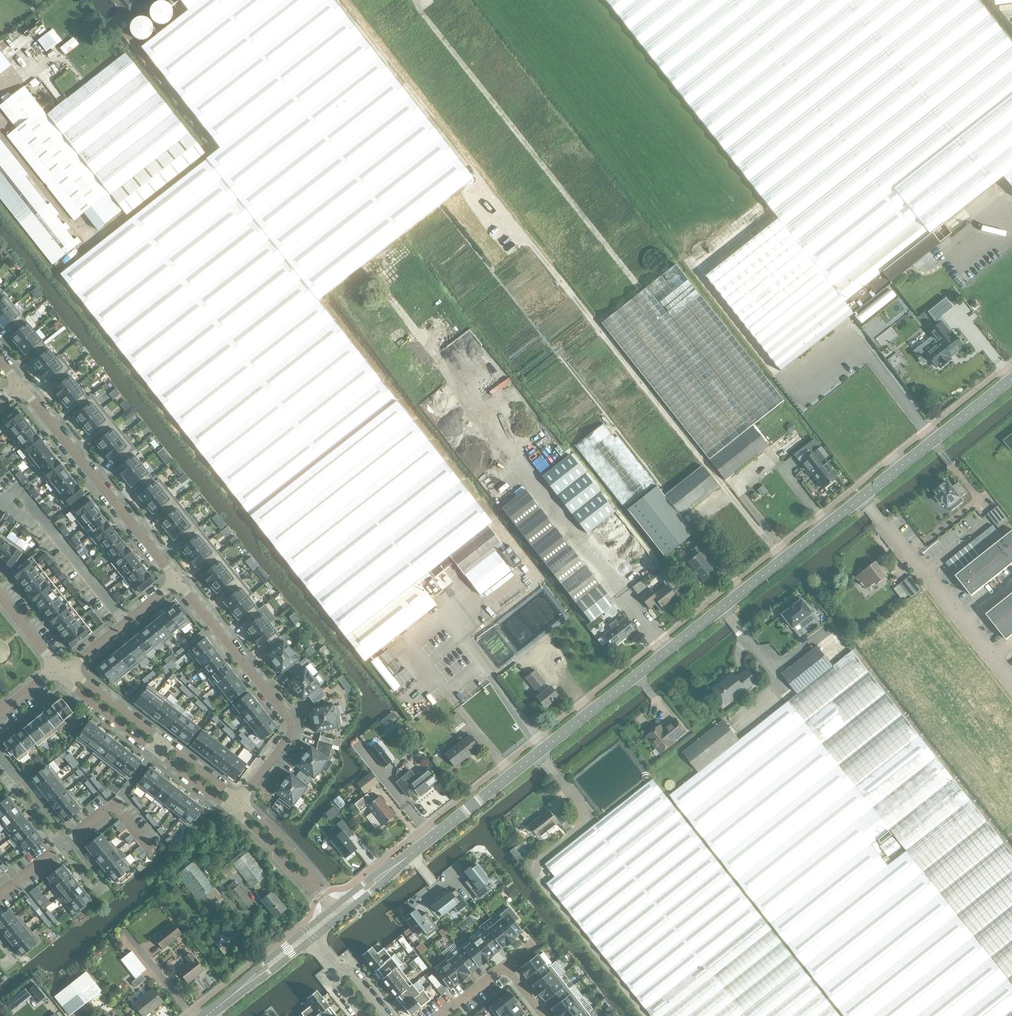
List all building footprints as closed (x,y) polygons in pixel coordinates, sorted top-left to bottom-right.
[(220,148),(331,290),(473,178),(333,0),(180,0),(189,10),(141,47),(220,148)] [(943,224),(963,208),(1002,177),(1011,189),(1011,46),(976,0),(606,0),(844,302),(943,224)] [(48,32),(38,40),(46,51),(56,44),(48,32)] [(0,51),(0,96),(22,79),(0,51)] [(205,154),(165,104),(125,53),(47,114),(127,215),(205,154)] [(42,109),(25,87),(0,107),(17,129),(42,109)] [(84,212),(97,230),(122,210),(42,109),(17,129),(6,135),(74,220),(84,212)] [(52,265),(81,242),(1,140),(0,140),(0,199),(52,265)] [(417,581),(449,556),(465,575),(481,595),(511,571),(495,551),(503,545),(492,531),(495,528),(491,523),(492,522),(429,442),(364,360),(318,300),(331,290),(220,148),(60,274),(346,637),(365,662),(399,635),(400,637),(408,631),(406,629),(436,605),(417,581)] [(778,218),(705,276),(780,371),(853,313),(778,218)] [(943,224),(844,302),(853,313),(891,283),(890,281),(951,234),(943,224)] [(676,264),(601,323),(709,460),(752,425),(784,400),(676,264)] [(12,307),(6,299),(9,296),(5,291),(0,295),(0,317),(12,307)] [(12,307),(0,317),(0,321),(5,327),(13,321),(17,326),(26,318),(22,313),(19,316),(12,307)] [(19,345),(33,334),(27,325),(30,323),(26,318),(17,326),(20,330),(12,336),(19,345)] [(937,342),(924,353),(936,367),(938,366),(940,368),(951,359),(949,357),(963,346),(952,331),(950,332),(941,320),(927,331),(937,342)] [(882,347),(898,335),(891,326),(875,339),(882,347)] [(19,345),(26,354),(34,348),(38,352),(47,345),(43,340),(40,343),(33,334),(19,345)] [(47,345),(38,352),(41,357),(33,363),(40,372),(55,361),(48,352),(51,350),(47,345)] [(59,379),(68,372),(64,367),(61,369),(55,361),(40,372),(47,381),(55,374),(59,379)] [(62,384),(54,390),(61,399),(76,387),(69,379),(72,376),(68,372),(59,379),(62,384)] [(82,396),(76,387),(61,399),(62,399),(68,407),(76,401),(80,406),(89,398),(86,394),(82,396)] [(83,425),(97,414),(90,405),(93,403),(89,398),(80,406),(83,410),(76,416),(83,425)] [(132,406),(125,412),(130,418),(137,413),(132,406)] [(19,413),(16,410),(0,423),(0,424),(6,432),(23,418),(23,416),(21,413),(19,413)] [(83,425),(90,434),(97,428),(101,432),(110,425),(107,420),(104,423),(97,414),(83,425)] [(23,418),(6,432),(13,441),(30,427),(29,426),(30,425),(27,422),(26,421),(23,418)] [(702,466),(665,495),(617,435),(615,438),(604,423),(575,445),(626,510),(663,557),(694,533),(681,516),(718,486),(702,466)] [(101,432),(105,437),(97,443),(103,451),(103,452),(118,441),(111,432),(114,430),(110,425),(101,432)] [(752,425),(709,460),(725,481),(769,446),(752,425)] [(30,427),(13,441),(20,449),(37,435),(36,434),(36,433),(34,430),(33,430),(30,427)] [(37,435),(20,449),(26,457),(44,444),(43,443),(43,441),(41,438),(39,438),(37,435)] [(122,459),(132,452),(128,447),(125,449),(118,441),(103,452),(110,461),(118,454),(122,459)] [(26,457),(33,466),(50,452),(50,451),(50,450),(48,447),(46,447),(44,444),(26,457)] [(822,461),(828,456),(821,446),(814,452),(822,461)] [(50,452),(33,466),(40,474),(57,460),(55,457),(55,456),(52,453),(51,453),(50,452)] [(126,464),(117,470),(124,479),(139,467),(132,459),(135,456),(132,452),(122,459),(126,464)] [(570,454),(542,476),(587,533),(615,511),(570,454)] [(811,454),(800,462),(810,474),(811,473),(823,488),(837,477),(826,463),(821,466),(813,456),(811,454)] [(40,474),(47,483),(64,469),(61,466),(62,464),(59,461),(58,461),(57,460),(40,474)] [(125,479),(132,487),(140,481),(143,486),(153,478),(149,473),(146,476),(139,467),(124,479),(125,479)] [(64,469),(47,483),(53,491),(71,477),(68,474),(68,473),(66,470),(64,470),(64,469)] [(71,477),(53,491),(60,499),(77,486),(75,482),(75,481),(73,478),(71,478),(71,477)] [(146,505),(160,494),(153,485),(156,483),(153,478),(143,486),(147,490),(139,496),(146,505)] [(945,484),(936,491),(939,495),(936,497),(942,504),(944,502),(952,511),(964,501),(961,497),(968,492),(959,481),(953,487),(950,483),(946,485),(945,484)] [(77,486),(60,499),(67,508),(84,494),(82,491),(82,489),(79,487),(78,486),(77,486)] [(592,622),(615,604),(569,546),(525,490),(502,508),(546,564),(592,622)] [(40,495),(36,491),(32,495),(35,499),(40,495)] [(146,505),(153,514),(161,508),(164,512),(174,505),(170,500),(167,503),(160,494),(146,505)] [(89,500),(87,497),(69,511),(76,520),(94,506),(93,505),(93,504),(91,501),(89,500)] [(1003,511),(992,497),(981,505),(992,519),(1003,511)] [(167,532),(181,521),(174,512),(178,509),(174,505),(164,512),(168,517),(160,523),(167,532)] [(94,506),(76,520),(83,528),(100,514),(100,513),(100,512),(98,509),(96,509),(94,506)] [(83,528),(90,536),(107,523),(107,522),(107,520),(104,517),(103,517),(100,514),(83,528)] [(217,514),(212,518),(215,522),(220,518),(217,514)] [(167,532),(174,541),(182,534),(186,539),(195,531),(191,527),(188,529),(181,521),(167,532)] [(107,523),(90,536),(97,545),(114,531),(113,530),(113,529),(111,526),(110,526),(107,523)] [(1003,538),(993,525),(988,529),(998,542),(1003,538)] [(61,532),(65,536),(70,532),(66,528),(61,532)] [(998,542),(988,529),(983,533),(993,546),(998,542)] [(97,545),(104,553),(121,539),(120,539),(120,537),(118,534),(116,534),(114,531),(97,545)] [(186,539),(189,543),(181,550),(188,558),(187,558),(188,559),(202,547),(196,539),(199,536),(195,531),(186,539)] [(1011,564),(1011,531),(1003,538),(998,542),(993,546),(988,549),(984,553),(979,557),(974,561),(970,564),(965,568),(960,572),(956,575),(972,596),(1011,564)] [(917,532),(915,533),(919,537),(914,541),(922,550),(928,544),(917,532)] [(993,546),(983,533),(978,537),(988,549),(993,546)] [(2,561),(15,544),(6,537),(0,546),(0,560),(2,561)] [(988,549),(978,537),(974,541),(984,553),(988,549)] [(121,539),(104,553),(110,562),(127,548),(125,545),(125,543),(123,540),(121,540),(121,539)] [(984,553),(974,541),(969,544),(979,557),(984,553)] [(692,558),(687,562),(704,582),(715,573),(708,564),(713,559),(700,543),(688,553),(692,558)] [(15,544),(2,561),(3,562),(3,563),(6,566),(8,565),(11,568),(24,550),(15,544)] [(979,557),(969,544),(964,548),(974,561),(979,557)] [(509,545),(501,551),(515,568),(523,562),(509,545)] [(212,553),(209,556),(202,547),(188,559),(195,568),(203,561),(207,566),(216,558),(212,553)] [(110,562),(117,570),(134,556),(132,553),(132,552),(129,549),(128,549),(127,548),(110,562)] [(974,561),(964,548),(960,552),(970,564),(974,561)] [(970,564),(960,552),(955,555),(965,568),(970,564)] [(965,568),(955,555),(950,559),(960,572),(965,568)] [(117,570),(124,578),(141,565),(138,562),(139,560),(136,557),(135,557),(134,556),(117,570)] [(92,632),(32,557),(11,573),(72,648),(92,632)] [(209,585),(223,574),(217,565),(220,563),(216,558),(207,566),(210,570),(202,577),(209,585)] [(960,572),(950,559),(946,563),(956,575),(960,572)] [(888,576),(880,566),(877,561),(856,577),(863,586),(864,585),(867,590),(875,584),(877,585),(888,576)] [(124,578),(131,587),(148,573),(145,570),(145,568),(143,566),(142,565),(141,565),(124,578)] [(662,565),(656,569),(659,574),(666,569),(662,565)] [(148,573),(131,587),(138,596),(155,582),(152,578),(152,577),(150,574),(148,574),(148,573)] [(210,585),(216,594),(224,588),(228,592),(237,585),(233,580),(230,583),(223,574),(209,585),(209,586),(210,585)] [(910,576),(900,584),(911,598),(921,590),(910,576)] [(666,584),(653,594),(649,589),(641,595),(650,607),(656,603),(663,612),(672,604),(670,602),(674,599),(677,597),(666,584)] [(230,612),(245,601),(238,592),(241,589),(237,585),(228,592),(231,597),(224,603),(230,612)] [(1011,636),(1011,593),(986,614),(1000,631),(1006,640),(1007,640),(1011,636)] [(803,600),(784,614),(794,628),(800,623),(804,627),(814,619),(810,615),(813,613),(803,600)] [(230,612),(237,620),(245,614),(249,619),(258,611),(255,607),(251,609),(245,601),(230,612)] [(172,608),(171,607),(166,611),(181,630),(190,623),(176,605),(172,608)] [(162,613),(157,617),(173,637),(173,636),(171,633),(178,628),(180,630),(181,630),(166,611),(165,611),(166,612),(163,615),(162,613)] [(249,619),(253,623),(245,630),(251,638),(251,639),(266,627),(259,619),(262,616),(258,611),(249,619)] [(157,617),(157,618),(158,619),(155,622),(154,620),(149,624),(164,643),(173,637),(157,617)] [(612,628),(604,634),(614,647),(635,630),(625,617),(619,622),(616,619),(609,625),(612,628)] [(164,643),(149,624),(148,624),(149,626),(146,628),(145,627),(140,631),(153,647),(161,641),(164,644),(164,643)] [(266,641),(270,645),(279,638),(276,633),(273,636),(266,627),(251,639),(258,648),(266,641)] [(153,647),(140,631),(141,633),(138,635),(137,634),(132,638),(147,657),(148,656),(145,654),(153,647)] [(213,645),(212,647),(209,644),(211,642),(206,637),(205,638),(187,652),(194,662),(214,646),(213,645)] [(272,651),(266,655),(268,657),(267,658),(272,665),(291,650),(284,641),(283,641),(280,637),(279,638),(270,645),(268,647),(272,651)] [(147,657),(132,638),(131,638),(132,640),(129,642),(128,641),(123,645),(139,664),(147,657)] [(139,664),(123,645),(124,646),(121,649),(120,647),(115,651),(130,671),(139,664)] [(216,652),(217,651),(214,646),(194,662),(195,662),(198,660),(203,667),(201,669),(201,670),(220,654),(218,655),(216,652)] [(834,666),(833,665),(818,646),(782,674),(798,694),(834,666)] [(280,671),(281,673),(286,670),(289,674),(301,664),(298,660),(299,659),(291,650),(272,665),(278,672),(280,671)] [(130,671),(115,651),(114,652),(116,653),(112,656),(111,654),(106,658),(122,677),(130,671)] [(907,851),(1011,984),(1011,853),(971,801),(852,651),(833,665),(834,666),(798,694),(789,701),(890,830),(907,851)] [(381,653),(378,655),(384,664),(387,662),(381,653)] [(225,663),(223,660),(224,659),(220,654),(201,670),(208,678),(227,663),(227,662),(225,663)] [(393,691),(401,684),(376,655),(368,661),(393,691)] [(122,677),(106,658),(107,660),(104,662),(103,661),(98,665),(99,667),(102,671),(101,672),(106,679),(107,678),(113,685),(122,677)] [(234,671),(233,671),(232,672),(230,669),(231,668),(227,663),(208,678),(208,679),(211,677),(217,684),(234,671)] [(292,678),(288,681),(290,684),(288,685),(294,692),(313,677),(305,667),(304,668),(301,664),(289,674),(292,678)] [(748,668),(737,678),(733,673),(713,689),(726,705),(745,690),(746,692),(759,682),(748,668)] [(546,682),(536,669),(525,677),(535,691),(537,689),(540,693),(536,696),(545,707),(559,697),(550,685),(546,688),(543,685),(546,682)] [(240,679),(239,680),(236,677),(238,676),(234,671),(217,684),(224,692),(221,694),(221,695),(241,680),(240,679)] [(344,674),(337,680),(345,689),(352,683),(344,674)] [(301,698),(303,700),(308,696),(311,700),(323,691),(319,687),(320,686),(313,677),(294,692),(299,699),(301,698)] [(246,690),(243,686),(245,684),(241,680),(221,695),(228,704),(246,690)] [(143,712),(158,692),(149,685),(135,703),(134,705),(140,709),(141,707),(144,710),(143,711),(143,712)] [(323,691),(311,700),(315,704),(326,695),(323,691)] [(167,699),(158,692),(143,712),(148,715),(149,714),(152,716),(151,718),(152,718),(167,699)] [(252,697),(249,693),(231,707),(238,716),(257,701),(254,696),(252,697)] [(61,698),(52,706),(66,724),(67,723),(64,720),(73,713),(61,698)] [(160,725),(175,705),(167,699),(152,718),(157,722),(158,721),(161,723),(160,724),(160,725)] [(258,701),(257,701),(238,716),(239,717),(242,714),(248,722),(264,709),(260,704),(259,705),(256,702),(258,701)] [(1011,1011),(1011,984),(907,851),(888,865),(872,845),(890,830),(789,701),(740,740),(699,773),(699,772),(670,795),(837,1007),(844,1015),(1006,1015),(1011,1011)] [(333,704),(311,709),(312,712),(310,712),(312,721),(339,715),(337,706),(333,706),(333,704)] [(169,731),(182,715),(174,708),(176,706),(175,705),(160,725),(165,729),(166,727),(169,729),(168,731),(169,731)] [(52,706),(42,713),(57,731),(66,724),(52,706)] [(265,709),(264,709),(248,722),(255,731),(271,717),(267,712),(266,714),(263,711),(265,709)] [(42,713),(33,721),(48,739),(57,731),(42,713)] [(456,713),(449,719),(456,728),(464,722),(456,713)] [(177,738),(190,721),(182,715),(169,731),(174,735),(175,734),(178,736),(177,738)] [(315,729),(316,732),(338,728),(337,726),(341,725),(339,715),(312,721),(313,730),(315,729)] [(271,718),(271,717),(255,731),(262,740),(266,736),(267,738),(274,732),(273,731),(277,728),(277,727),(278,726),(274,721),(272,722),(270,719),(271,718)] [(674,741),(686,732),(676,718),(664,728),(662,725),(647,736),(661,753),(675,742),(674,741)] [(90,722),(76,740),(85,747),(100,727),(99,727),(98,728),(95,726),(96,725),(91,720),(90,722)] [(740,740),(724,720),(683,752),(699,772),(699,773),(740,740)] [(33,721),(24,728),(38,746),(48,739),(33,721)] [(188,743),(199,728),(190,721),(177,738),(182,742),(183,740),(188,743)] [(77,723),(71,728),(75,733),(81,728),(77,723)] [(100,727),(85,747),(88,745),(95,750),(93,753),(93,754),(108,734),(107,735),(104,733),(105,731),(100,727)] [(24,728),(14,736),(29,754),(27,750),(35,743),(38,747),(38,746),(24,728)] [(199,754),(211,738),(202,731),(191,746),(195,749),(194,750),(199,754)] [(108,734),(93,754),(102,760),(117,740),(116,740),(115,742),(112,739),(113,738),(108,734)] [(469,734),(444,754),(454,767),(469,756),(470,756),(479,748),(469,734)] [(334,739),(320,735),(318,741),(333,745),(334,739)] [(14,736),(5,744),(8,748),(6,750),(11,756),(13,754),(19,762),(29,754),(14,736)] [(202,757),(207,761),(220,744),(211,738),(199,754),(199,755),(200,753),(203,756),(202,757)] [(117,740),(102,760),(110,767),(125,747),(124,748),(121,746),(122,744),(117,740)] [(316,750),(320,753),(322,750),(330,752),(330,753),(333,745),(318,741),(316,748),(317,749),(316,750)] [(377,743),(369,749),(384,767),(392,761),(377,743)] [(211,764),(216,767),(229,751),(220,744),(207,761),(208,761),(209,760),(212,762),(211,764)] [(316,750),(311,746),(309,748),(307,747),(302,754),(321,769),(325,772),(332,762),(327,759),(330,755),(329,755),(330,752),(322,750),(320,753),(316,750)] [(125,747),(110,767),(119,773),(134,754),(134,753),(132,755),(129,752),(130,751),(125,747)] [(224,774),(237,757),(229,751),(216,767),(216,768),(217,766),(221,769),(219,770),(224,774)] [(134,754),(119,773),(128,780),(142,762),(138,759),(139,758),(134,754)] [(298,763),(296,765),(301,769),(298,773),(310,782),(313,778),(314,778),(321,769),(302,754),(296,761),(298,763)] [(237,757),(224,774),(225,774),(226,773),(229,775),(228,777),(233,781),(234,779),(235,780),(238,776),(239,777),(244,770),(243,768),(246,764),(237,757)] [(49,764),(31,779),(32,779),(30,780),(34,785),(36,784),(38,787),(37,788),(37,789),(56,773),(49,764)] [(155,770),(154,771),(150,768),(136,786),(145,793),(160,774),(155,770)] [(428,768),(416,778),(411,771),(397,782),(408,797),(416,792),(419,796),(439,781),(428,768)] [(41,794),(43,792),(45,795),(44,797),(63,782),(56,773),(37,789),(41,794)] [(295,777),(290,773),(288,775),(287,774),(281,781),(300,796),(308,786),(307,786),(310,782),(298,773),(295,777)] [(378,782),(371,773),(357,784),(365,793),(378,782)] [(162,778),(159,776),(160,774),(145,793),(146,794),(148,791),(156,797),(169,780),(164,776),(162,778)] [(552,871),(556,876),(547,883),(558,897),(646,1009),(652,1015),(841,1015),(653,779),(546,864),(552,871)] [(171,785),(168,782),(169,781),(169,780),(156,797),(164,804),(177,787),(172,783),(171,785)] [(277,790),(275,792),(281,796),(277,800),(289,809),(292,805),(293,805),(300,796),(281,781),(276,788),(277,790)] [(48,802),(49,801),(52,804),(50,805),(51,805),(70,790),(69,789),(67,792),(61,784),(64,782),(63,782),(44,797),(48,802)] [(112,783),(108,788),(112,792),(116,795),(120,790),(112,783)] [(173,810),(186,793),(181,790),(180,791),(176,789),(178,787),(177,787),(164,804),(173,810)] [(55,810),(56,809),(59,812),(57,813),(57,814),(77,798),(70,790),(51,805),(55,810)] [(179,820),(194,800),(189,796),(188,798),(185,795),(186,794),(186,793),(173,810),(181,816),(179,819),(179,820)] [(367,794),(354,804),(361,812),(367,806),(382,826),(395,815),(379,796),(373,801),(367,794)] [(8,797),(0,804),(0,819),(17,805),(16,805),(15,806),(12,803),(14,802),(10,796),(8,797)] [(66,822),(84,807),(77,798),(57,814),(61,819),(63,818),(66,822)] [(202,809),(202,808),(203,807),(198,803),(197,804),(194,802),(195,800),(194,800),(179,820),(188,827),(194,820),(195,821),(201,814),(199,813),(202,809)] [(325,811),(331,819),(340,812),(333,804),(325,811)] [(0,819),(0,824),(4,829),(23,813),(22,814),(19,811),(21,810),(17,805),(0,819)] [(561,811),(555,816),(549,810),(530,825),(541,838),(560,823),(562,826),(568,820),(561,811)] [(23,813),(4,829),(11,837),(30,822),(29,823),(26,820),(27,818),(23,813)] [(342,831),(330,840),(345,858),(357,849),(348,838),(354,834),(342,819),(336,824),(342,831)] [(30,822),(11,837),(12,838),(14,836),(20,843),(17,845),(18,846),(37,830),(35,831),(33,828),(34,827),(30,822)] [(37,830),(18,846),(25,855),(43,840),(40,836),(41,835),(37,830)] [(888,865),(907,851),(890,830),(872,845),(888,865)] [(86,846),(89,850),(88,852),(92,857),(111,841),(111,840),(108,843),(101,834),(86,846)] [(94,856),(96,859),(95,860),(99,865),(118,849),(111,841),(92,857),(94,856)] [(515,846),(510,848),(517,861),(522,859),(515,846)] [(101,864),(103,867),(101,868),(105,873),(125,858),(124,857),(121,859),(116,852),(118,850),(118,849),(99,865),(101,864)] [(233,864),(248,883),(252,888),(266,875),(248,852),(233,864)] [(107,873),(110,876),(108,877),(112,882),(114,881),(118,878),(119,879),(126,874),(125,872),(132,867),(125,858),(105,873),(106,874),(107,873)] [(193,862),(177,874),(208,913),(224,901),(193,862)] [(230,862),(220,869),(227,879),(237,871),(230,862)] [(52,888),(71,873),(67,868),(66,869),(63,865),(48,877),(55,886),(52,888)] [(464,871),(470,879),(465,882),(470,888),(478,899),(479,899),(489,891),(483,884),(488,879),(477,865),(471,869),(470,867),(464,871)] [(71,873),(52,888),(59,897),(78,882),(74,877),(73,878),(70,875),(72,873),(71,873)] [(65,905),(66,905),(85,890),(81,885),(80,886),(77,883),(78,882),(59,897),(60,898),(62,895),(68,902),(65,905)] [(513,899),(519,894),(512,884),(505,889),(513,899)] [(238,885),(230,892),(245,911),(253,904),(238,885)] [(261,900),(275,918),(281,913),(286,908),(272,891),(271,892),(266,886),(256,894),(261,900)] [(432,906),(436,912),(438,910),(442,915),(453,907),(457,913),(467,905),(468,905),(468,904),(456,889),(455,889),(456,890),(451,893),(450,891),(432,906)] [(73,914),(80,909),(81,910),(88,905),(87,903),(91,900),(90,900),(92,899),(88,893),(86,895),(84,892),(85,890),(66,905),(73,914)] [(521,932),(521,931),(514,922),(517,919),(509,908),(501,915),(503,918),(496,923),(510,942),(514,939),(514,938),(521,932)] [(19,915),(18,915),(16,917),(9,909),(0,916),(0,930),(19,915)] [(406,920),(418,935),(423,931),(428,936),(438,928),(438,929),(438,928),(426,913),(425,913),(426,913),(421,917),(416,909),(410,914),(412,916),(406,920)] [(458,922),(461,927),(474,920),(471,914),(458,922)] [(4,933),(2,934),(6,939),(26,924),(19,915),(0,930),(0,931),(1,930),(4,933)] [(181,934),(173,923),(154,938),(163,949),(181,934)] [(498,950),(502,947),(505,944),(506,945),(510,942),(496,923),(484,933),(497,950),(498,950)] [(7,940),(8,938),(11,941),(9,943),(13,948),(32,932),(26,924),(6,939),(7,940)] [(244,938),(234,926),(229,930),(226,927),(221,930),(224,934),(215,942),(225,953),(244,938)] [(445,929),(439,933),(442,937),(447,933),(445,929)] [(13,948),(15,947),(17,950),(16,951),(20,956),(22,955),(26,952),(27,954),(34,948),(33,947),(40,941),(32,932),(13,948)] [(490,956),(497,951),(497,950),(484,933),(472,942),(470,939),(487,961),(491,957),(490,956)] [(408,943),(403,936),(398,940),(403,946),(408,943)] [(474,969),(478,966),(482,963),(483,964),(487,961),(470,939),(458,949),(474,968),(474,969)] [(408,953),(413,949),(408,943),(403,946),(408,953)] [(391,956),(384,948),(377,953),(372,947),(362,954),(375,970),(395,954),(395,953),(391,956)] [(466,975),(474,969),(473,969),(474,968),(458,949),(446,958),(463,979),(467,976),(466,975)] [(95,962),(102,957),(96,950),(89,955),(95,962)] [(136,987),(145,979),(142,975),(141,975),(140,973),(146,969),(132,951),(121,960),(136,979),(132,982),(136,987)] [(179,970),(188,982),(204,970),(191,953),(186,957),(190,962),(179,970)] [(402,963),(395,954),(375,970),(382,979),(402,963)] [(520,969),(530,981),(550,965),(550,964),(547,966),(538,955),(520,969)] [(423,961),(418,956),(414,959),(418,965),(423,961)] [(450,987),(451,987),(458,982),(459,982),(463,979),(446,958),(434,967),(450,987)] [(423,961),(418,965),(423,970),(427,967),(423,961)] [(403,964),(402,963),(382,979),(389,988),(405,975),(399,967),(403,964)] [(530,981),(533,985),(536,988),(535,989),(538,993),(560,976),(550,965),(530,981)] [(69,1015),(101,990),(86,971),(55,996),(69,1015)] [(432,983),(437,979),(432,974),(428,977),(432,983)] [(413,984),(405,975),(389,988),(396,997),(413,984)] [(542,997),(548,1004),(569,988),(560,976),(538,993),(541,997),(542,997)] [(437,979),(432,983),(437,988),(441,985),(437,979)] [(34,983),(26,989),(32,997),(37,1004),(45,997),(34,983)] [(403,1006),(423,990),(423,989),(419,992),(413,984),(396,997),(403,1006)] [(552,1009),(554,1012),(554,1013),(556,1015),(558,1015),(578,1000),(569,988),(548,1004),(552,1009)] [(134,1003),(144,1015),(145,1015),(163,1002),(152,989),(134,1003)] [(322,997),(316,990),(307,997),(312,1004),(301,1013),(304,1015),(317,1015),(329,1006),(322,997)] [(430,999),(423,990),(403,1006),(410,1015),(430,999)] [(496,1015),(497,1015),(516,1001),(509,991),(499,999),(498,998),(492,1002),(493,1004),(489,1007),(496,1015)] [(588,1012),(578,1000),(558,1015),(582,1015),(588,1012)] [(516,1001),(497,1015),(499,1015),(500,1015),(515,1015),(523,1010),(519,1004),(518,1005),(515,1002),(516,1001)] [(329,1006),(317,1015),(335,1015),(336,1015),(329,1006)]
